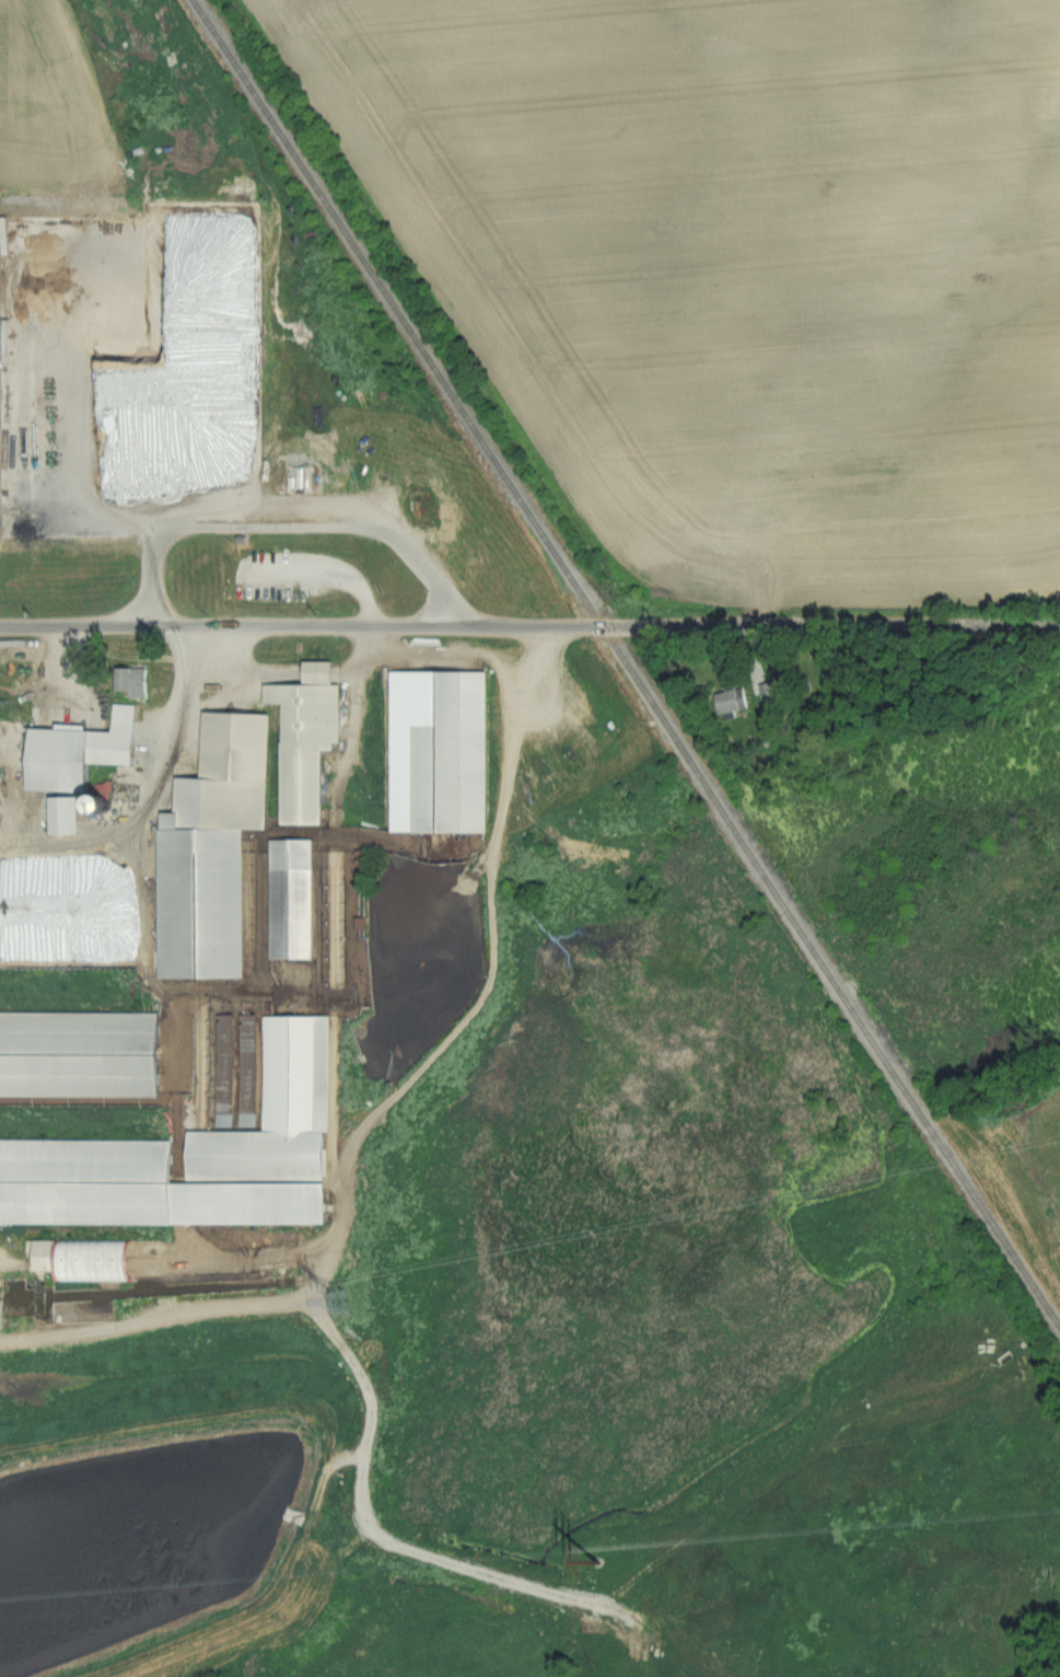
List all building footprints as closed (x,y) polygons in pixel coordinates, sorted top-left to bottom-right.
[(399,668),(399,828),(498,828),(498,667),(399,668)] [(136,698),(149,695),(146,685),(143,686),(140,671),(130,673),(136,698)] [(779,679),(758,685),(765,704),(784,697),(779,679)] [(267,682),(347,683),(346,741),(330,741),(328,824),(289,823),(291,703),(267,703),(267,682)] [(718,693),(747,686),(753,707),(724,715),(718,693)] [(94,762),(137,764),(140,704),(118,703),(117,730),(95,729),(94,762)] [(278,714),(271,830),(247,829),(226,828),(178,825),(180,775),(207,776),(210,710),(278,714)] [(56,795),(56,835),(84,834),(84,795),(56,795)] [(247,829),(249,978),(162,978),(163,829),(226,828),(247,829)] [(275,838),(275,958),(317,959),(317,838),(275,838)] [(161,1097),(0,1096),(0,1012),(162,1013),(161,1097)] [(268,1016),(267,1131),(194,1130),(194,1178),(335,1179),(335,1133),(317,1132),(318,1016),(268,1016)] [(177,1224),(0,1225),(0,1139),(177,1138),(177,1224)] [(184,1182),(184,1225),(335,1226),(335,1183),(184,1182)]
